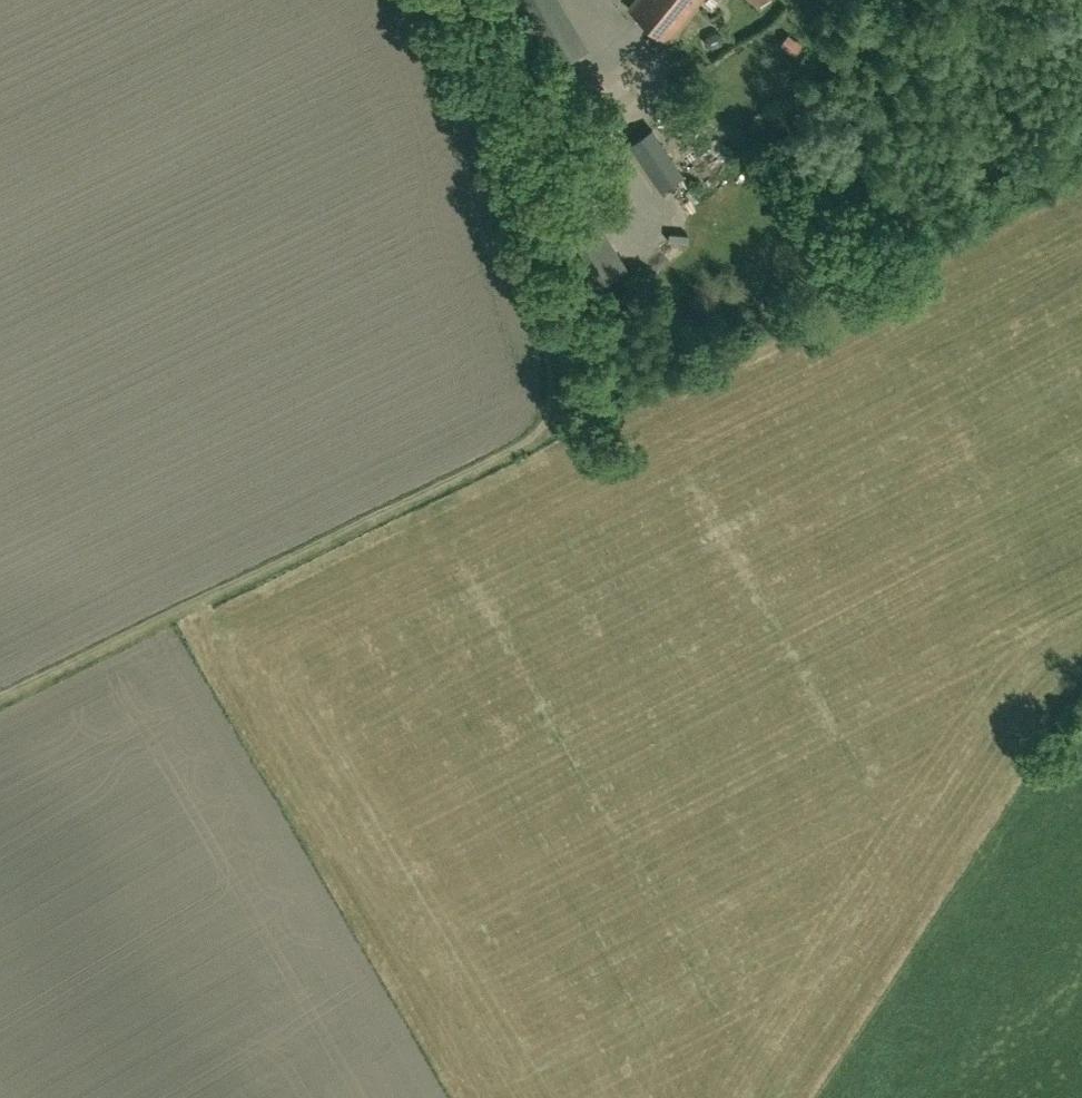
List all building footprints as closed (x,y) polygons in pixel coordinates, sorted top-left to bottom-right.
[(553,69),(588,47),(560,0),(512,0),(553,69)] [(628,9),(666,40),(698,0),(635,0),(628,9)] [(673,82),(685,77),(678,61),(666,67),(673,82)] [(660,192),(686,180),(662,131),(637,143),(660,192)] [(587,293),(628,267),(581,191),(539,218),(587,293)]
